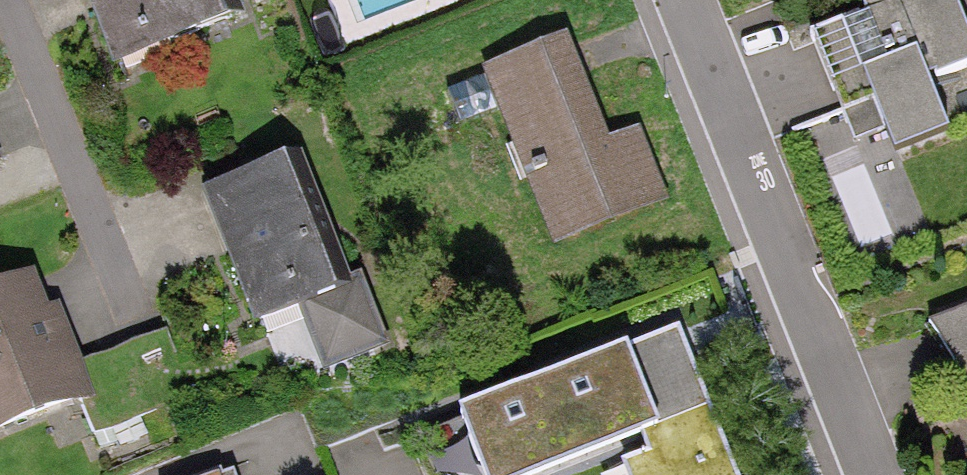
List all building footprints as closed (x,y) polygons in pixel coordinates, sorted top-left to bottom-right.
[(114,73),(250,23),(242,0),(87,0),(114,73)] [(966,76),(966,7),(965,0),(889,0),(817,27),(848,110),(882,98),(906,163),(966,140),(945,84),(966,76)] [(578,38),(488,72),(556,248),(670,204),(644,136),(620,145),(578,38)] [(309,164),(212,199),(258,324),(301,308),(325,373),(408,343),(384,278),(355,289),(309,164)] [(0,292),(0,439),(98,403),(50,274),(0,292)] [(934,328),(966,409),(966,314),(934,328)] [(690,332),(472,418),(495,474),(592,474),(628,461),(634,474),(746,474),(690,332)]
